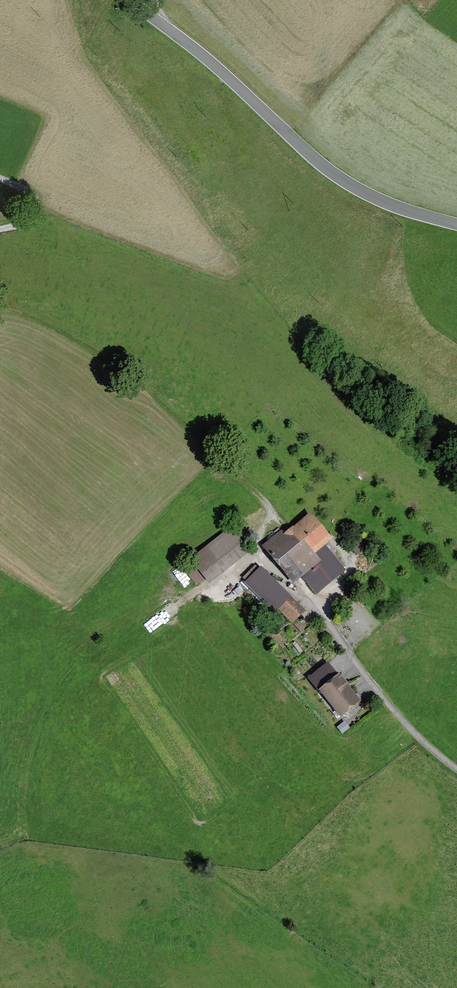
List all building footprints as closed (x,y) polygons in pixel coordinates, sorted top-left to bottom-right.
[(263,547),(285,573),(293,566),(300,574),(301,573),(317,593),(344,571),(320,543),(327,538),(312,520),(296,533),(293,529),(286,535),(283,531),(263,547)] [(230,529),(191,560),(205,578),(244,547),(230,529)] [(258,592),(260,590),(266,596),(277,585),(261,566),(249,576),(257,586),(255,588),(258,592)] [(262,599),(274,611),(278,607),(289,597),(277,585),(266,596),(262,599)] [(292,622),(303,611),(289,597),(278,607),(292,622)] [(357,701),(339,679),(323,691),(341,713),(357,701)]
